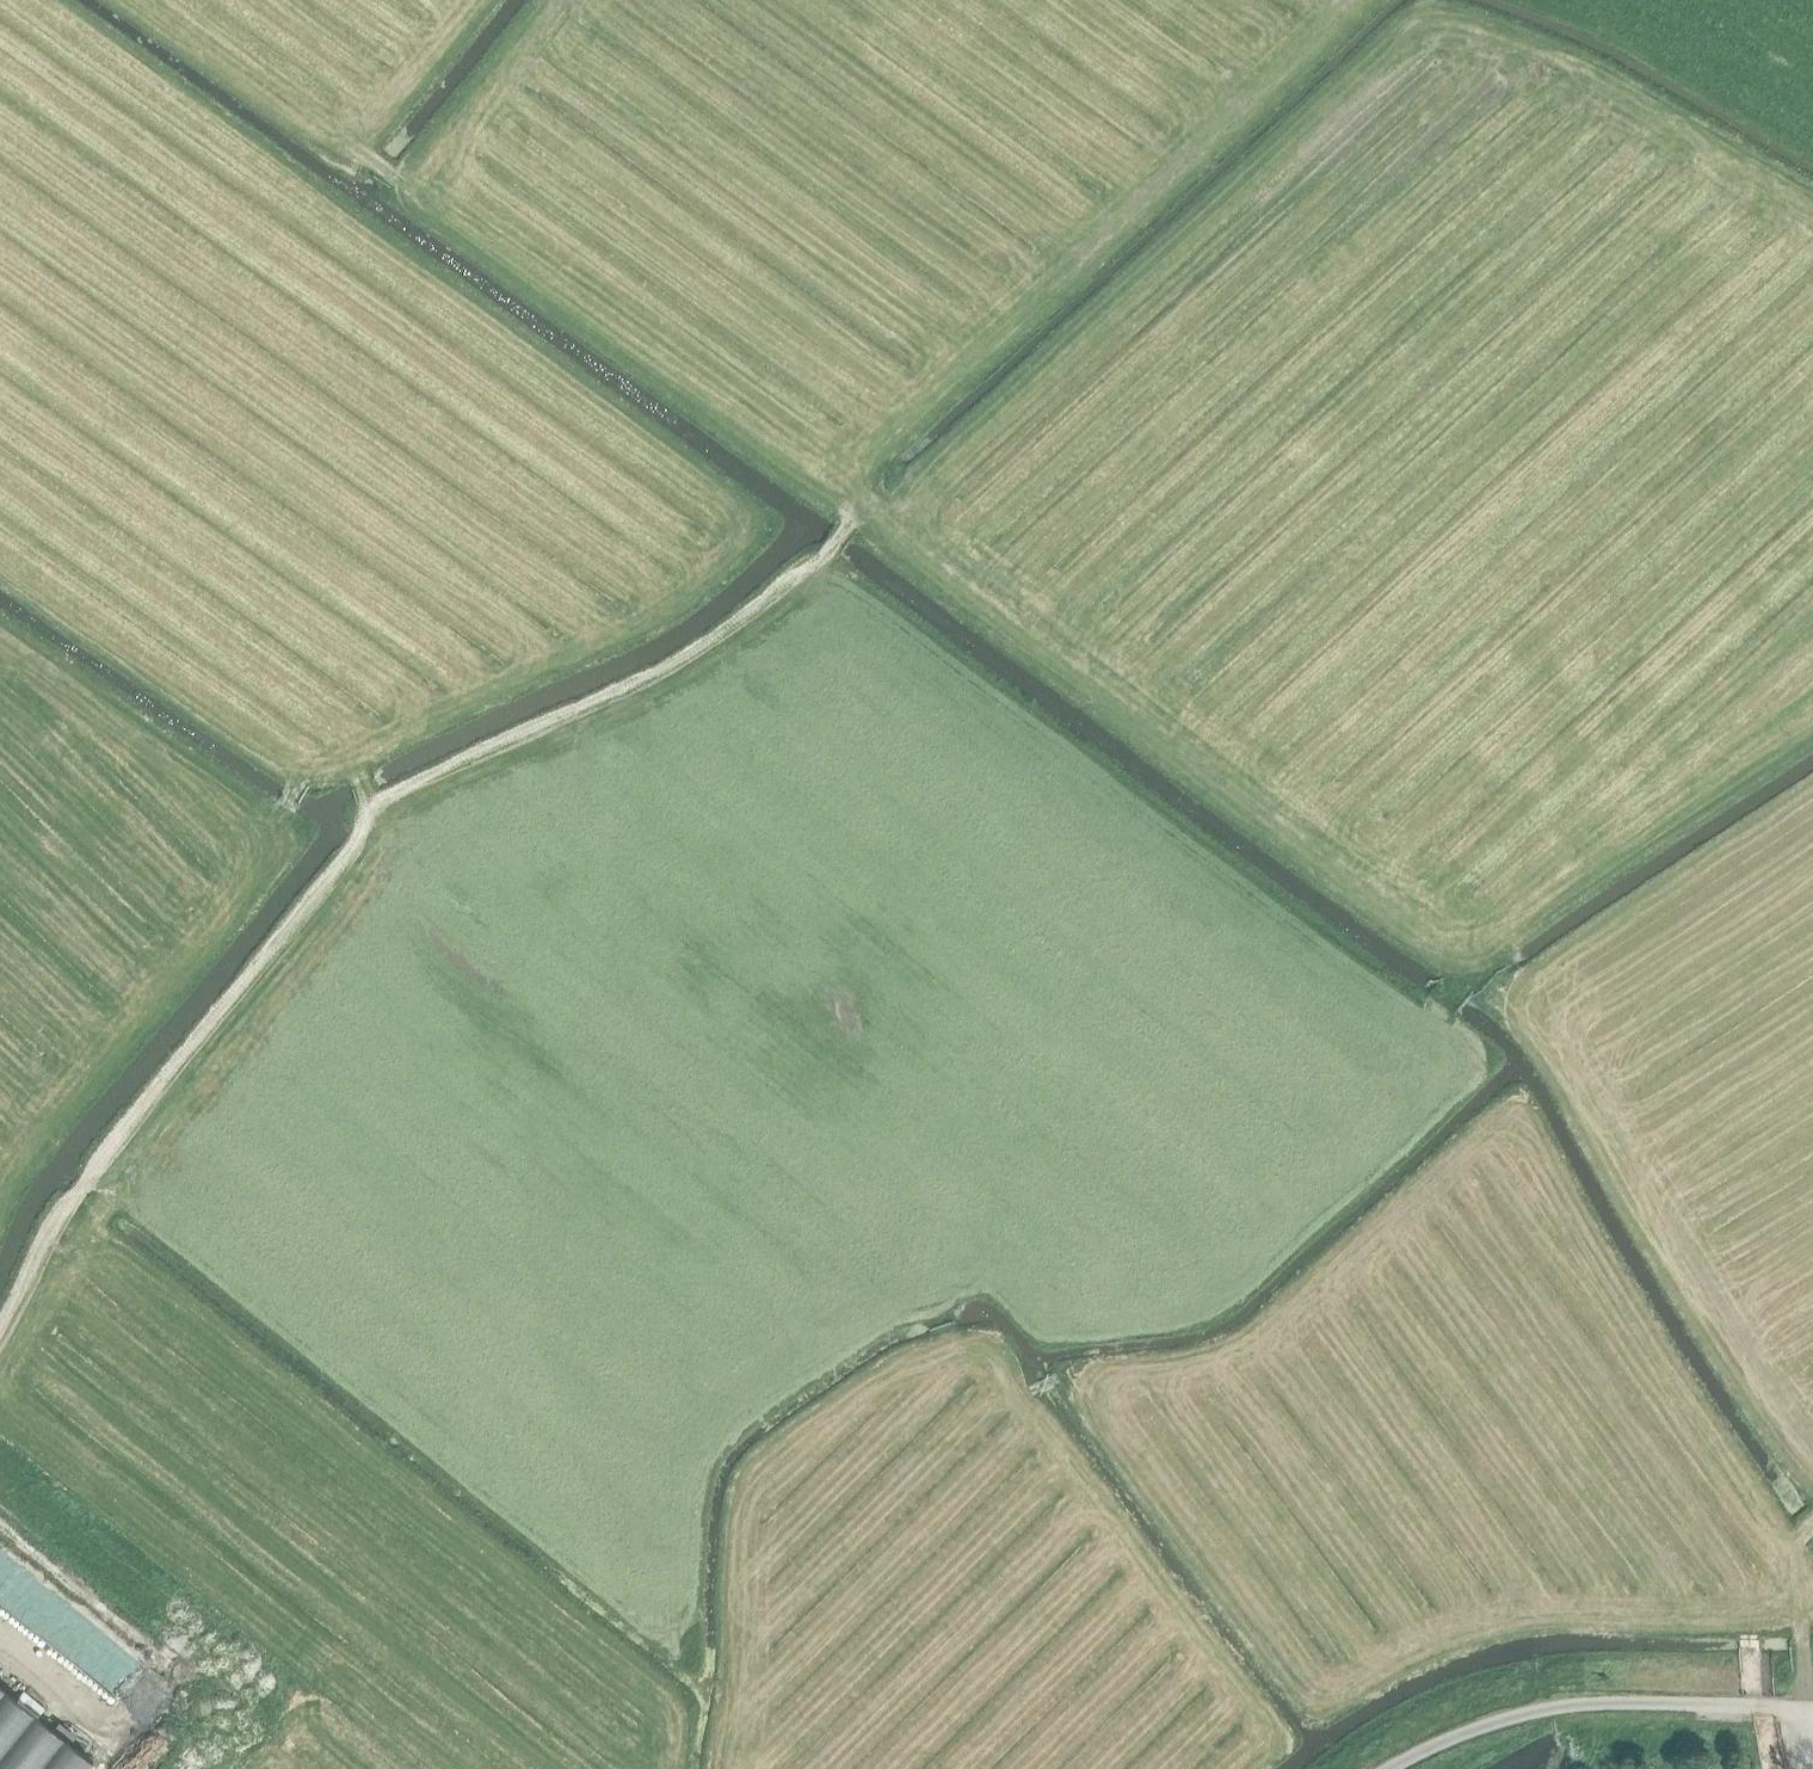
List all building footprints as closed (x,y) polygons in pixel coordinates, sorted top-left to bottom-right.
[(91,1760),(0,1687),(0,1768),(84,1768),(91,1760)]
